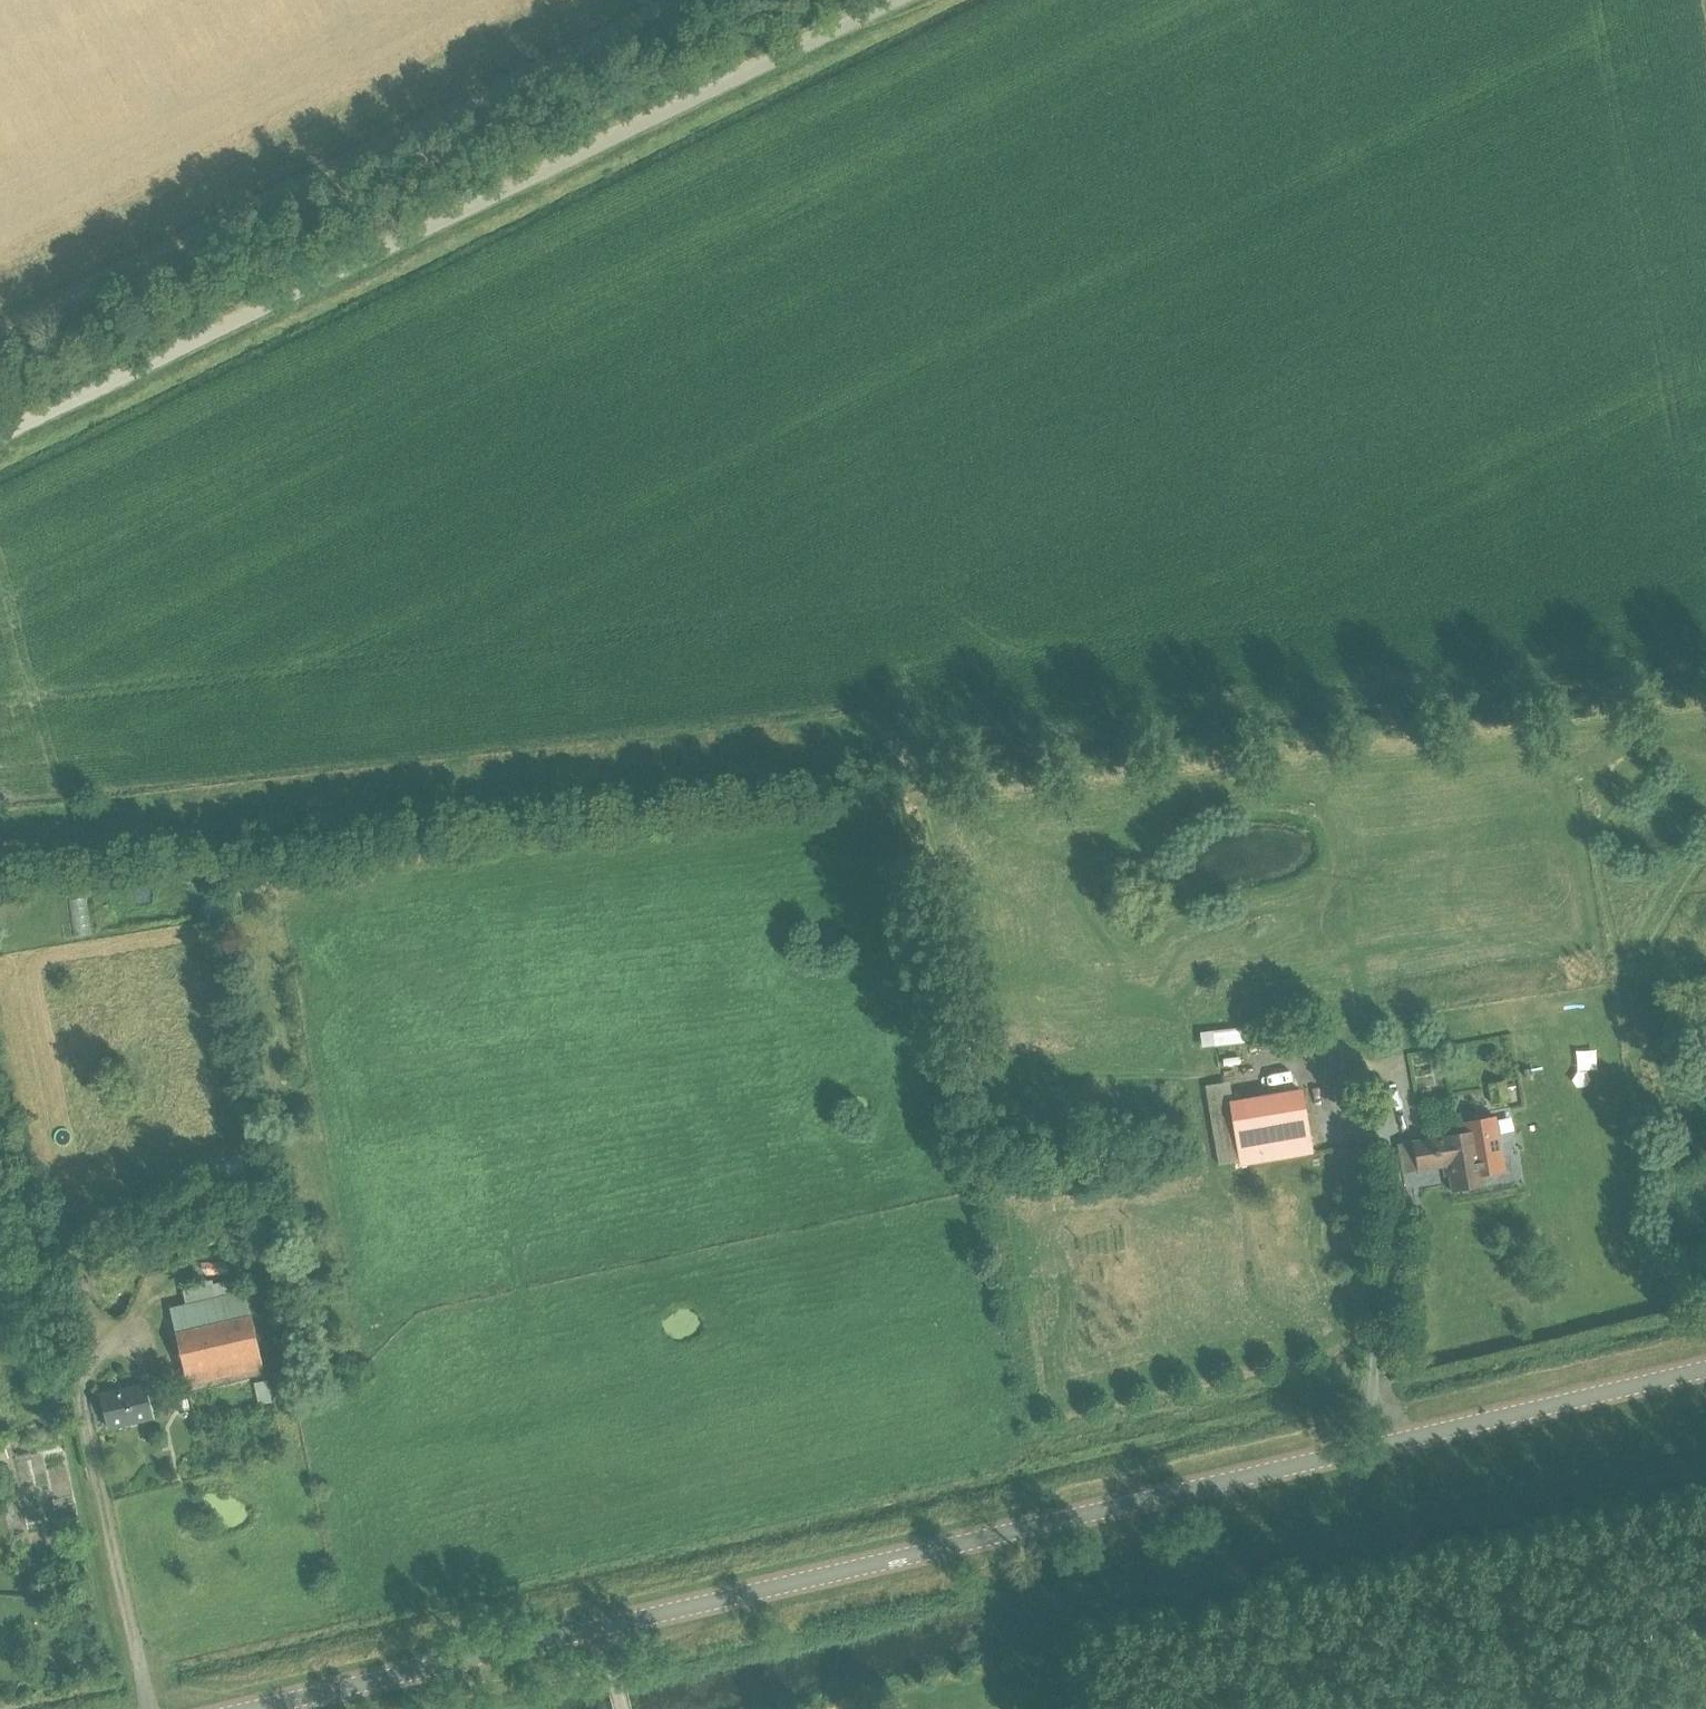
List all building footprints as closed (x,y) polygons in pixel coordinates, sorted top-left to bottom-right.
[(1234,1162),(1311,1149),(1301,1090),(1233,1101),(1241,1149),(1232,1150),(1234,1162)] [(1484,1175),(1506,1172),(1496,1117),(1473,1121),(1475,1131),(1413,1142),(1418,1171),(1448,1166),(1453,1192),(1486,1186),(1484,1175)] [(216,1297),(212,1281),(182,1287),(186,1304),(170,1307),(188,1385),(264,1368),(252,1316),(246,1290),(216,1297)] [(102,1394),(110,1429),(153,1419),(145,1384),(102,1394)]
